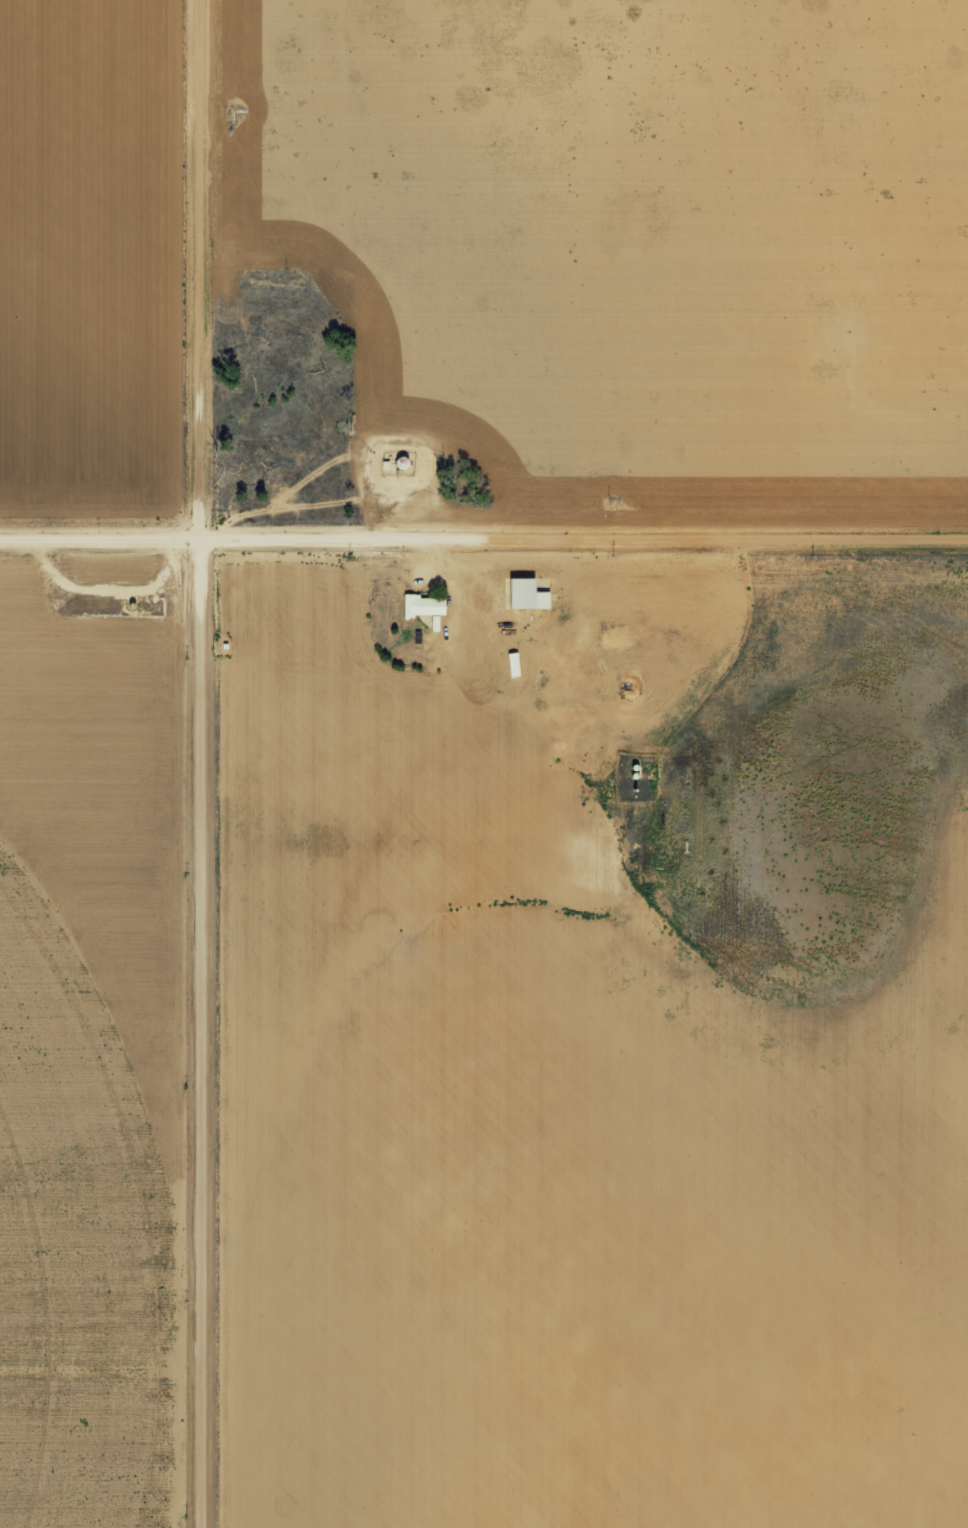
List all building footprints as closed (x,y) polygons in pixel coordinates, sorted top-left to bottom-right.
[(402,615),(443,616),(444,598),(417,597),(417,594),(403,594),(402,615)]
